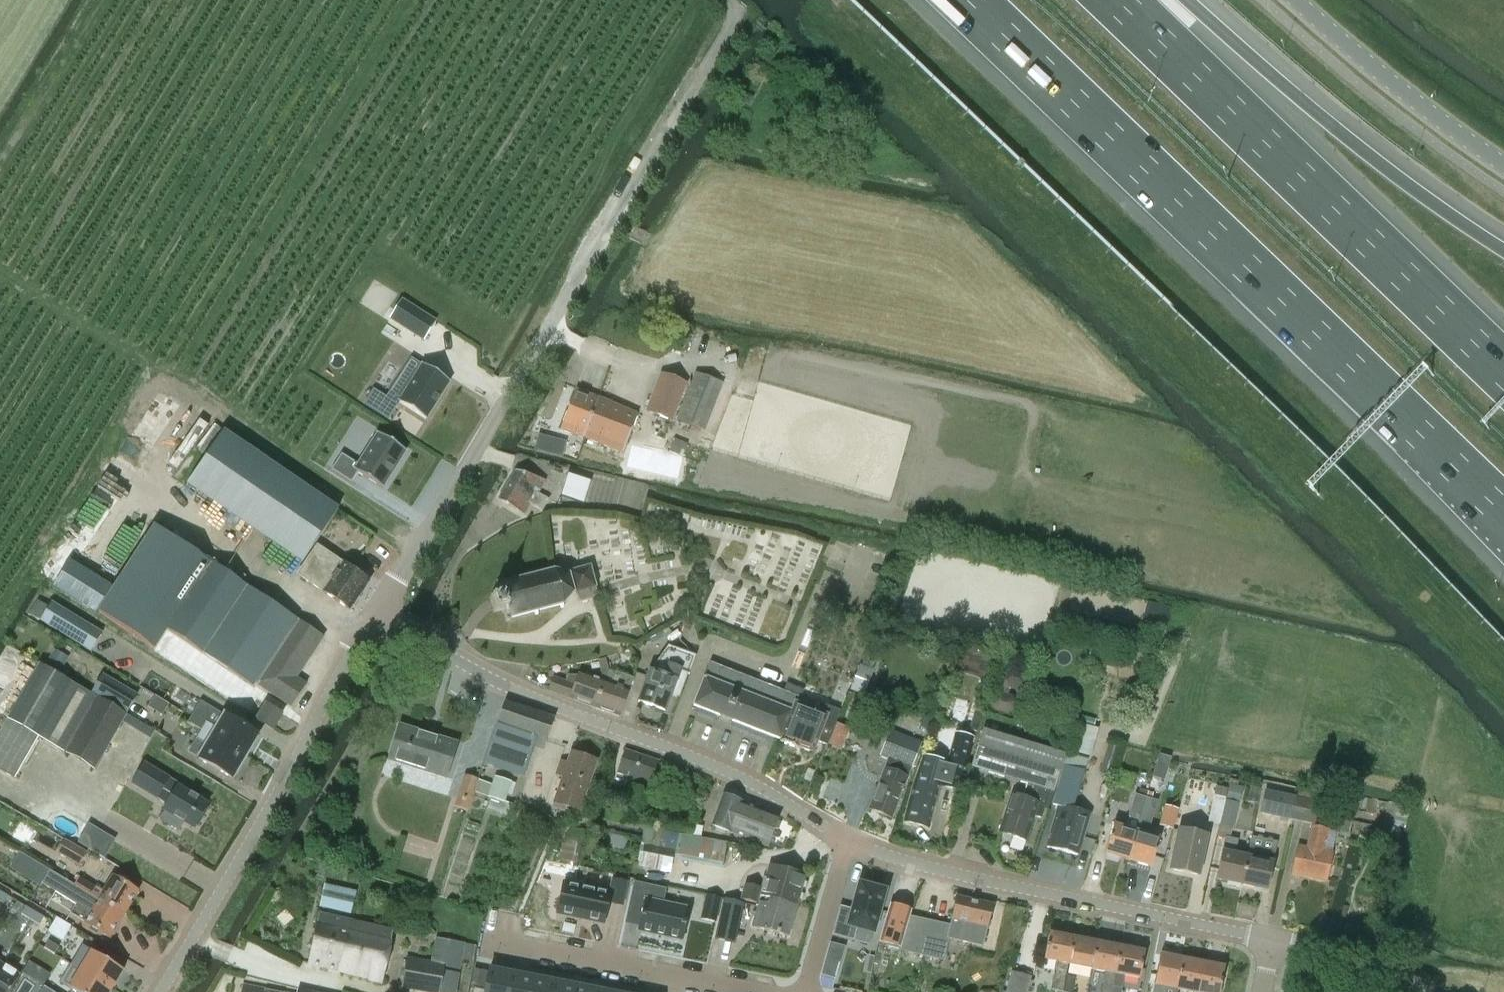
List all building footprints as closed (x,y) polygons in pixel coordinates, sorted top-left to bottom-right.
[(402,300),(390,319),(423,341),(436,321),(402,300)] [(373,381),(388,390),(403,363),(389,354),(373,381)] [(415,377),(403,370),(386,397),(373,389),(363,404),(388,421),(400,403),(426,420),(450,382),(422,365),(415,377)] [(677,419),(705,430),(722,384),(694,374),(677,419)] [(672,422),(686,384),(661,375),(646,412),(672,422)] [(587,427),(598,398),(575,390),(560,429),(586,439),(590,428),(587,427)] [(600,399),(598,398),(587,427),(590,428),(586,439),(622,453),(637,415),(600,399)] [(301,563),(337,510),(223,433),(187,485),(301,563)] [(379,488),(403,451),(375,433),(355,464),(339,453),(328,469),(348,482),(355,472),(379,488)] [(538,435),(534,451),(563,458),(567,442),(538,435)] [(659,474),(664,455),(630,446),(625,465),(659,474)] [(523,459),(520,470),(543,477),(546,466),(523,459)] [(545,480),(515,471),(499,499),(524,514),(530,502),(542,509),(547,500),(537,494),(545,480)] [(568,474),(560,496),(583,503),(590,481),(568,474)] [(154,648),(166,629),(210,563),(153,527),(111,591),(96,614),(154,648)] [(357,597),(367,582),(316,547),(297,575),(348,610),(351,606),(354,606),(358,600),(357,597)] [(96,615),(96,614),(111,591),(69,563),(53,587),(96,615)] [(253,687),(255,684),(297,621),(210,563),(166,629),(253,687)] [(562,604),(572,593),(577,596),(578,602),(596,597),(589,567),(566,573),(567,575),(553,571),(552,569),(549,570),(550,572),(500,585),(499,583),(495,584),(498,596),(489,598),(491,606),(493,613),(502,611),(505,622),(509,621),(508,619),(534,612),(534,615),(537,614),(537,612),(559,606),(560,609),(563,608),(562,604)] [(1166,625),(1171,608),(1147,602),(1143,619),(1166,625)] [(41,623),(92,654),(103,636),(51,606),(41,623)] [(322,638),(297,621),(255,684),(291,707),(305,686),(294,679),(322,638)] [(980,651),(955,645),(950,665),(994,678),(1000,657),(992,655),(980,651)] [(649,671),(638,702),(665,711),(679,671),(689,675),(696,656),(670,647),(663,665),(668,667),(665,677),(649,671)] [(53,653),(45,667),(60,676),(68,661),(53,653)] [(866,654),(862,665),(872,669),(877,658),(866,654)] [(607,670),(605,658),(597,660),(599,671),(607,670)] [(93,695),(60,676),(45,667),(40,664),(0,732),(0,770),(15,779),(38,738),(93,770),(125,714),(93,695)] [(795,704),(796,704),(801,690),(786,684),(783,693),(709,664),(693,705),(780,739),(781,739),(795,704)] [(1020,692),(1026,670),(1004,664),(998,686),(1020,692)] [(851,688),(863,693),(872,669),(862,665),(860,665),(851,688)] [(843,679),(851,681),(855,669),(846,667),(843,679)] [(610,684),(603,681),(593,708),(618,717),(631,680),(614,673),(610,684)] [(593,708),(603,681),(586,675),(577,677),(567,676),(564,683),(552,679),(547,691),(593,708)] [(93,695),(125,714),(136,696),(103,677),(93,695)] [(164,680),(149,704),(160,711),(175,687),(164,680)] [(992,697),(990,705),(994,712),(1007,715),(1014,712),(1016,703),(1012,697),(999,693),(992,697)] [(201,702),(188,724),(200,731),(245,758),(258,736),(224,715),(201,702)] [(543,750),(554,720),(504,702),(482,762),(514,773),(525,744),(543,750)] [(781,739),(780,739),(779,742),(796,748),(796,746),(812,752),(816,742),(826,745),(840,712),(825,706),(822,714),(796,704),(795,704),(781,739)] [(271,730),(281,714),(265,705),(255,720),(271,730)] [(445,777),(455,745),(400,728),(390,760),(445,777)] [(1053,792),(1064,754),(983,730),(972,767),(1027,784),(1023,798),(1012,795),(999,833),(1026,841),(1034,817),(1041,819),(1049,791),(1053,792)] [(198,759),(232,779),(245,758),(200,731),(195,740),(206,746),(198,759)] [(893,763),(890,771),(885,769),(882,779),(881,779),(870,808),(892,817),(903,789),(903,788),(920,746),(890,734),(880,758),(893,763)] [(904,821),(905,821),(929,827),(941,783),(944,784),(944,785),(960,789),(973,739),(957,734),(949,763),(923,756),(913,786),(904,821)] [(1107,745),(1099,774),(1111,778),(1119,748),(1107,745)] [(650,784),(658,762),(626,751),(618,773),(650,784)] [(579,811),(596,762),(571,754),(568,764),(561,762),(557,775),(564,777),(554,808),(564,811),(566,806),(579,811)] [(144,764),(132,784),(166,805),(163,810),(164,811),(159,820),(179,832),(184,822),(194,828),(195,826),(197,827),(204,816),(202,814),(207,805),(178,788),(180,785),(144,764)] [(1073,809),(1085,767),(1081,766),(1079,771),(1064,766),(1053,805),(1059,806),(1047,847),(1077,856),(1089,813),(1073,809)] [(468,811),(478,780),(465,776),(455,807),(468,811)] [(512,782),(496,776),(489,797),(506,802),(512,782)] [(1227,790),(1226,798),(1239,801),(1241,788),(1228,785),(1227,790)] [(1215,788),(1213,796),(1226,798),(1227,790),(1215,788)] [(1265,792),(1260,813),(1293,820),(1297,798),(1286,796),(1287,792),(1267,788),(1266,792),(1265,792)] [(1139,790),(1137,796),(1139,796),(1146,798),(1146,799),(1148,792),(1139,790)] [(1144,805),(1146,798),(1139,796),(1137,796),(1134,795),(1128,817),(1130,817),(1126,829),(1113,825),(1104,854),(1107,855),(1105,859),(1117,862),(1118,858),(1128,861),(1144,805)] [(768,847),(779,817),(723,796),(712,826),(768,847)] [(1208,822),(1220,825),(1226,798),(1213,796),(1208,822)] [(1359,813),(1384,816),(1386,800),(1361,797),(1359,813)] [(1226,798),(1220,825),(1233,828),(1239,801),(1226,798)] [(1297,798),(1293,820),(1314,824),(1318,803),(1297,798)] [(1144,805),(1128,861),(1151,868),(1159,839),(1147,835),(1157,802),(1146,799),(1144,805)] [(1318,809),(1352,817),(1354,807),(1320,799),(1318,809)] [(1165,807),(1159,826),(1161,827),(1171,830),(1177,810),(1167,807),(1165,807)] [(89,825),(78,843),(105,858),(115,840),(89,825)] [(1293,874),(1324,880),(1330,854),(1323,852),(1327,831),(1311,827),(1306,848),(1299,847),(1293,874)] [(642,842),(638,866),(669,872),(672,855),(674,848),(676,836),(644,830),(642,842)] [(607,845),(625,849),(628,835),(610,831),(607,845)] [(1198,876),(1206,837),(1179,831),(1170,870),(1198,876)] [(674,848),(672,855),(723,864),(726,844),(676,834),(676,836),(674,848)] [(1241,885),(1247,858),(1234,855),(1236,841),(1226,839),(1217,880),(1241,885)] [(57,854),(79,866),(87,853),(65,840),(57,854)] [(1247,858),(1241,885),(1265,890),(1273,853),(1263,850),(1250,847),(1247,858)] [(797,906),(805,875),(770,866),(764,890),(745,886),(741,900),(757,904),(759,896),(769,899),(797,906)] [(74,886),(50,871),(42,884),(77,904),(71,913),(87,922),(86,924),(110,938),(124,915),(74,886)] [(79,877),(74,886),(124,915),(137,892),(113,878),(105,892),(79,877)] [(565,882),(559,912),(606,922),(610,901),(624,904),(629,881),(615,879),(612,892),(565,882)] [(634,883),(627,916),(641,919),(639,928),(638,931),(681,940),(688,909),(661,904),(664,890),(634,883)] [(839,906),(831,934),(853,940),(856,929),(873,934),(885,890),(858,883),(851,909),(839,906)] [(319,906),(351,913),(355,894),(324,886),(319,906)] [(4,904),(9,896),(0,891),(0,902),(4,904)] [(706,895),(703,911),(717,914),(720,898),(706,895)] [(735,943),(743,904),(724,899),(715,939),(735,943)] [(797,906),(769,899),(768,905),(760,903),(753,929),(788,938),(797,906)] [(909,918),(909,920),(900,948),(899,951),(944,961),(948,939),(983,946),(987,925),(988,925),(992,907),(956,899),(950,927),(909,918)] [(9,913),(14,915),(19,906),(15,904),(9,913)] [(35,912),(26,906),(21,914),(30,920),(35,912)] [(39,925),(44,917),(35,912),(30,920),(39,925)] [(880,941),(900,948),(909,920),(889,913),(880,941)] [(310,964),(339,971),(351,922),(318,914),(310,964)] [(53,923),(48,931),(62,940),(71,926),(56,917),(53,923)] [(394,932),(351,922),(339,971),(381,982),(394,932)] [(1050,934),(1045,960),(1055,962),(1056,962),(1054,974),(1066,977),(1068,964),(1073,938),(1050,934)] [(1073,938),(1068,964),(1092,969),(1097,943),(1074,938),(1073,938)] [(59,947),(48,941),(44,948),(54,955),(59,947)] [(463,944),(447,942),(443,965),(407,958),(401,987),(427,991),(455,991),(460,960),(463,944)] [(1097,943),(1092,969),(1093,969),(1106,972),(1104,984),(1114,986),(1116,974),(1121,947),(1098,943),(1097,943)] [(463,944),(460,960),(472,962),(475,946),(463,944)] [(1116,974),(1114,986),(1122,988),(1124,975),(1140,978),(1145,952),(1121,947),(1116,974)] [(91,952),(80,969),(80,970),(112,990),(123,971),(91,952)] [(1153,991),(1175,991),(1176,990),(1182,959),(1160,955),(1154,986),(1153,991)] [(825,959),(820,975),(835,979),(839,963),(825,959)] [(1176,990),(1184,991),(1197,991),(1203,963),(1182,959),(1176,990)] [(29,962),(23,972),(30,977),(36,966),(29,962)] [(1224,968),(1203,963),(1197,991),(1219,991),(1224,968)] [(20,976),(2,964),(0,968),(0,991),(10,991),(20,976)] [(80,969),(72,964),(60,983),(75,991),(111,991),(112,990),(80,970),(80,969)] [(472,991),(507,991),(511,974),(489,970),(485,989),(473,987),(472,991)] [(1031,978),(1012,973),(1008,991),(1028,991),(1031,978)] [(507,991),(529,991),(532,979),(511,974),(507,991)] [(1054,974),(1051,990),(1063,991),(1066,977),(1054,974)] [(1063,991),(1073,991),(1075,979),(1066,977),(1063,991)] [(553,983),(532,979),(529,991),(551,991),(553,983)] [(551,991),(574,991),(575,987),(553,983),(551,991)]
